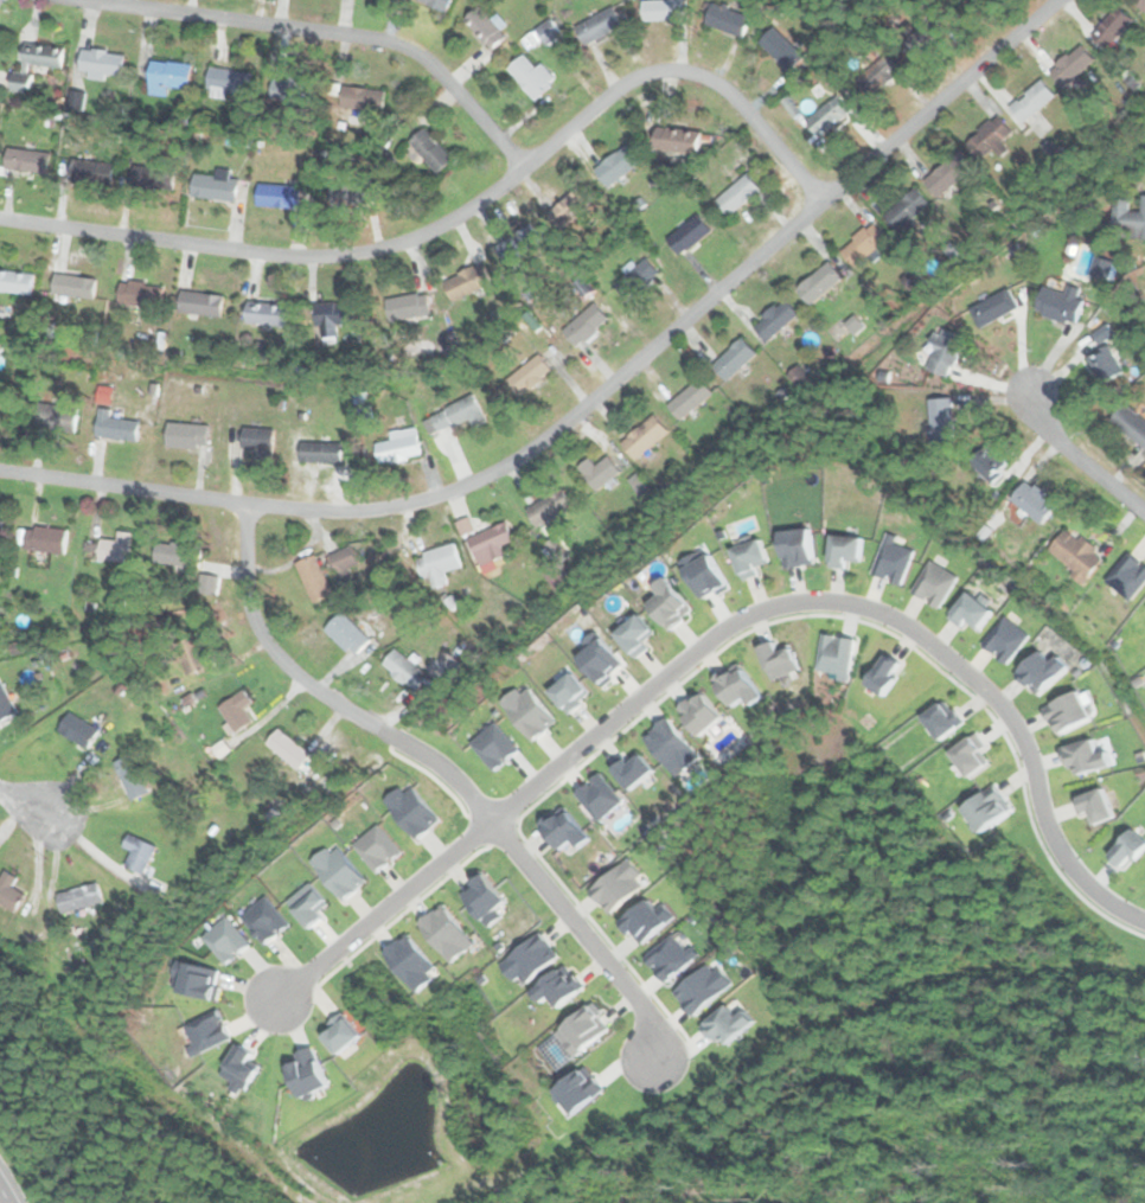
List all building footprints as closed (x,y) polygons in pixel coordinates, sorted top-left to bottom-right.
[(451,0),(421,0),(443,13),(451,0)] [(642,21),(685,18),(683,0),(640,0),(642,21)] [(1137,6),(1144,12),(1144,0),(1141,0),(1137,6)] [(743,38),(750,15),(714,2),(705,25),(743,38)] [(506,36),(479,5),(463,19),(491,50),(506,36)] [(584,45),(622,26),(613,6),(575,25),(584,45)] [(1089,36),(1104,51),(1133,21),(1119,6),(1089,36)] [(916,59),(945,34),(930,19),(902,43),(916,59)] [(789,71),(804,57),(774,26),(759,40),(789,71)] [(60,70),(63,47),(23,43),(19,72),(12,72),(11,90),(30,92),(32,66),(60,70)] [(1081,45),(1049,68),(1062,88),(1095,64),(1081,45)] [(123,53),(81,47),(77,69),(120,76),(123,53)] [(855,78),(868,95),(902,70),(885,51),(855,78)] [(505,69),(535,100),(554,83),(524,52),(505,69)] [(191,65),(151,59),(146,91),(167,95),(168,88),(187,90),(191,65)] [(225,97),(225,91),(249,94),(250,70),(207,66),(204,95),(225,97)] [(273,76),(270,97),(309,103),(312,82),(273,76)] [(1009,107),(1022,122),(1055,95),(1041,79),(1009,107)] [(384,90),(340,85),(338,107),(382,111),(384,90)] [(818,139),(851,114),(838,96),(805,120),(818,139)] [(964,142),(979,160),(1011,132),(997,114),(964,142)] [(408,141),(436,174),(453,159),(424,127),(408,141)] [(697,154),(701,133),(655,127),(653,148),(697,154)] [(606,186),(642,161),(629,142),(593,167),(606,186)] [(4,168),(46,173),(49,152),(6,147),(4,168)] [(972,167),(957,151),(922,181),(938,198),(972,167)] [(113,164),(75,159),(72,180),(110,184),(113,164)] [(129,187),(164,192),(166,168),(133,164),(129,187)] [(235,203),(238,179),(228,177),(229,169),(216,167),(213,177),(193,173),(190,194),(235,203)] [(715,201),(730,217),(760,188),(744,172),(715,201)] [(300,186),(257,181),(255,204),(298,209),(300,186)] [(331,185),(309,185),(309,210),(331,210),(331,185)] [(559,228),(590,204),(577,187),(546,212),(559,228)] [(896,232),(929,205),(915,187),(882,215),(896,232)] [(1144,239),(1144,196),(1141,196),(1139,210),(1128,209),(1130,199),(1114,198),(1111,235),(1144,239)] [(665,237),(678,255),(711,231),(698,213),(665,237)] [(887,241),(872,223),(838,249),(852,267),(887,241)] [(494,248),(508,268),(539,247),(525,226),(494,248)] [(659,273),(644,257),(613,286),(628,302),(659,273)] [(795,288),(810,305),(843,277),(829,261),(795,288)] [(450,302),(490,283),(481,263),(441,282),(450,302)] [(19,270),(0,272),(0,291),(21,289),(19,270)] [(91,300),(96,279),(53,271),(50,292),(91,300)] [(162,284),(120,279),(116,302),(159,308),(162,284)] [(1064,293),(1041,286),(1032,312),(1075,325),(1086,289),(1067,284),(1064,293)] [(980,327),(1018,307),(1008,287),(970,308),(980,327)] [(223,295),(180,288),(177,311),(219,316),(223,295)] [(385,297),(386,320),(429,316),(427,294),(385,297)] [(765,340),(799,316),(785,297),(751,322),(765,340)] [(245,324),(286,324),(286,302),(245,302),(245,324)] [(313,335),(337,335),(337,324),(353,324),(353,302),(313,302),(313,335)] [(561,329),(574,347),(608,321),(595,303),(561,329)] [(965,337),(940,327),(925,369),(949,378),(965,337)] [(711,365),(727,382),(756,352),(740,337),(711,365)] [(1094,382),(1120,373),(1111,346),(1085,354),(1094,382)] [(511,378),(520,390),(549,367),(539,356),(511,378)] [(666,407),(680,421),(712,391),(697,376),(666,407)] [(466,418),(471,428),(485,422),(473,396),(423,418),(430,435),(466,418)] [(928,441),(952,441),(952,398),(928,398),(928,441)] [(69,408),(39,401),(33,429),(63,436),(69,408)] [(1144,449),(1144,420),(1124,402),(1109,420),(1144,449)] [(110,409),(97,408),(96,436),(137,440),(139,418),(109,417),(110,409)] [(633,460),(669,431),(653,414),(619,442),(633,460)] [(206,422),(166,422),(166,447),(206,447),(206,422)] [(271,460),(271,428),(242,428),(242,448),(257,448),(257,460),(271,460)] [(377,463),(418,461),(417,436),(376,439),(377,463)] [(340,442),(300,442),(299,462),(340,462),(340,442)] [(991,484),(1009,466),(986,442),(967,460),(991,484)] [(595,463),(589,456),(577,466),(595,491),(620,472),(607,455),(595,463)] [(1008,497),(1038,523),(1054,505),(1024,478),(1008,497)] [(525,510),(535,527),(571,506),(561,488),(525,510)] [(68,531),(26,524),(23,548),(64,555),(68,531)] [(467,536),(476,567),(505,557),(500,545),(512,542),(506,524),(467,536)] [(1045,551),(1082,583),(1104,559),(1068,527),(1045,551)] [(126,564),(134,533),(119,530),(115,542),(101,538),(96,557),(126,564)] [(198,568),(198,543),(171,543),(171,568),(198,568)] [(422,578),(460,567),(453,543),(414,556),(422,578)] [(357,564),(351,546),(330,553),(338,578),(348,574),(346,569),(357,564)] [(332,593),(313,555),(293,564),(313,603),(332,593)] [(219,575),(202,575),(200,594),(218,595),(219,575)] [(353,625),(340,610),(324,629),(352,658),(376,633),(359,619),(353,625)] [(412,692),(427,677),(395,647),(380,663),(412,692)] [(17,712),(0,681),(0,721),(17,712)] [(243,709),(251,702),(242,689),(217,708),(236,732),(251,721),(243,709)] [(57,729),(82,746),(94,729),(70,711),(57,729)] [(298,769),(309,754),(276,729),(264,744),(298,769)] [(127,800),(146,794),(133,754),(114,761),(127,800)] [(121,846),(130,851),(123,865),(141,875),(155,847),(128,832),(121,846)] [(17,878),(2,870),(0,874),(0,904),(13,911),(24,894),(11,887),(17,878)] [(102,902),(96,882),(56,895),(62,915),(102,902)]
